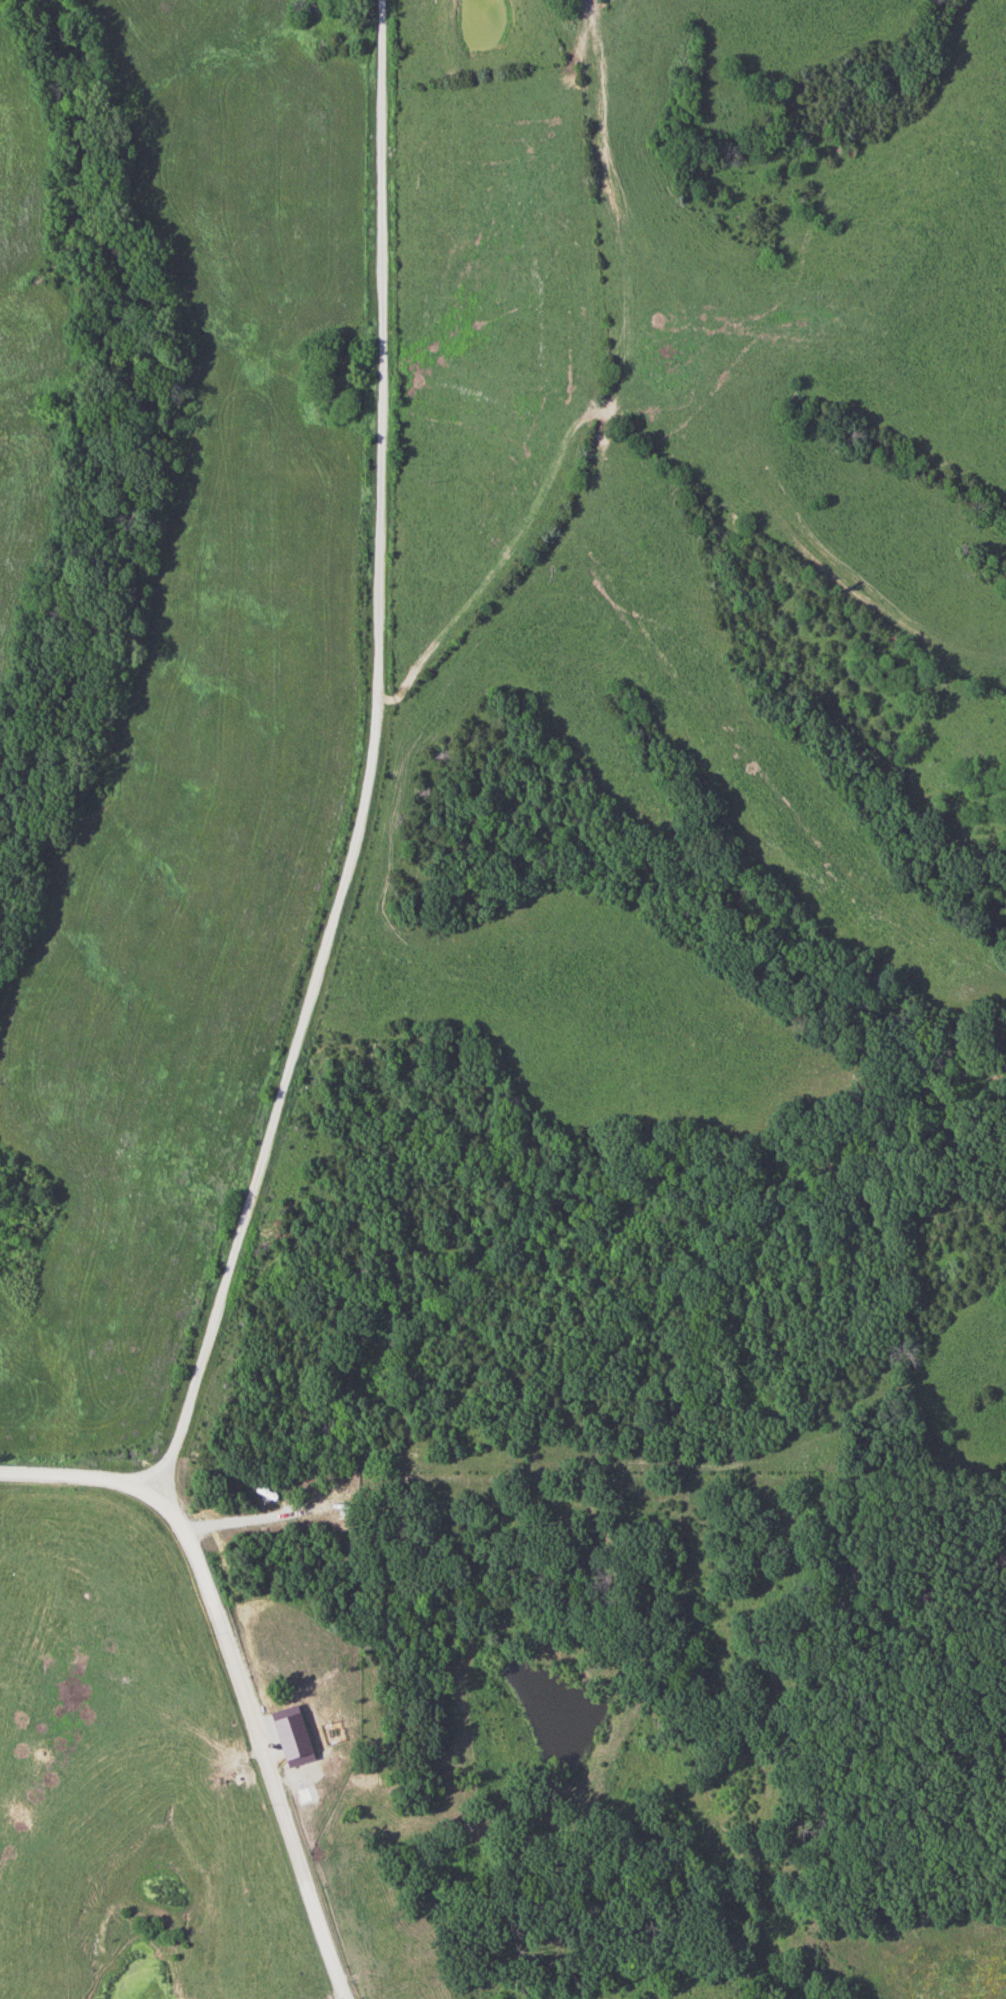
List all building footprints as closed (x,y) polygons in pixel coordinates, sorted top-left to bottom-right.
[(292,1754),(312,1750),(307,1728),(288,1732),(292,1754)]
